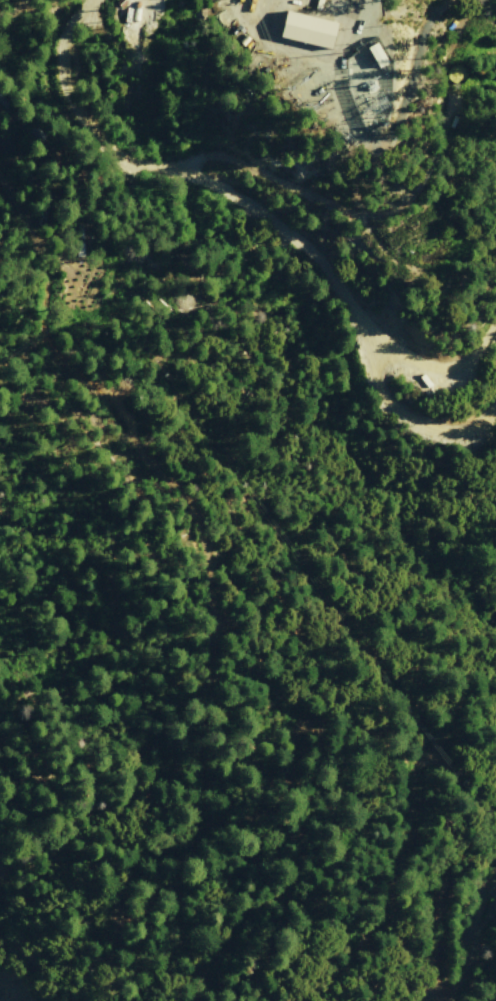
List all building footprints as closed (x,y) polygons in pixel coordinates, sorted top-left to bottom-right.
[(332,47),(338,20),(286,9),(280,36),(332,47)] [(388,62),(378,41),(368,45),(378,66),(388,62)]
